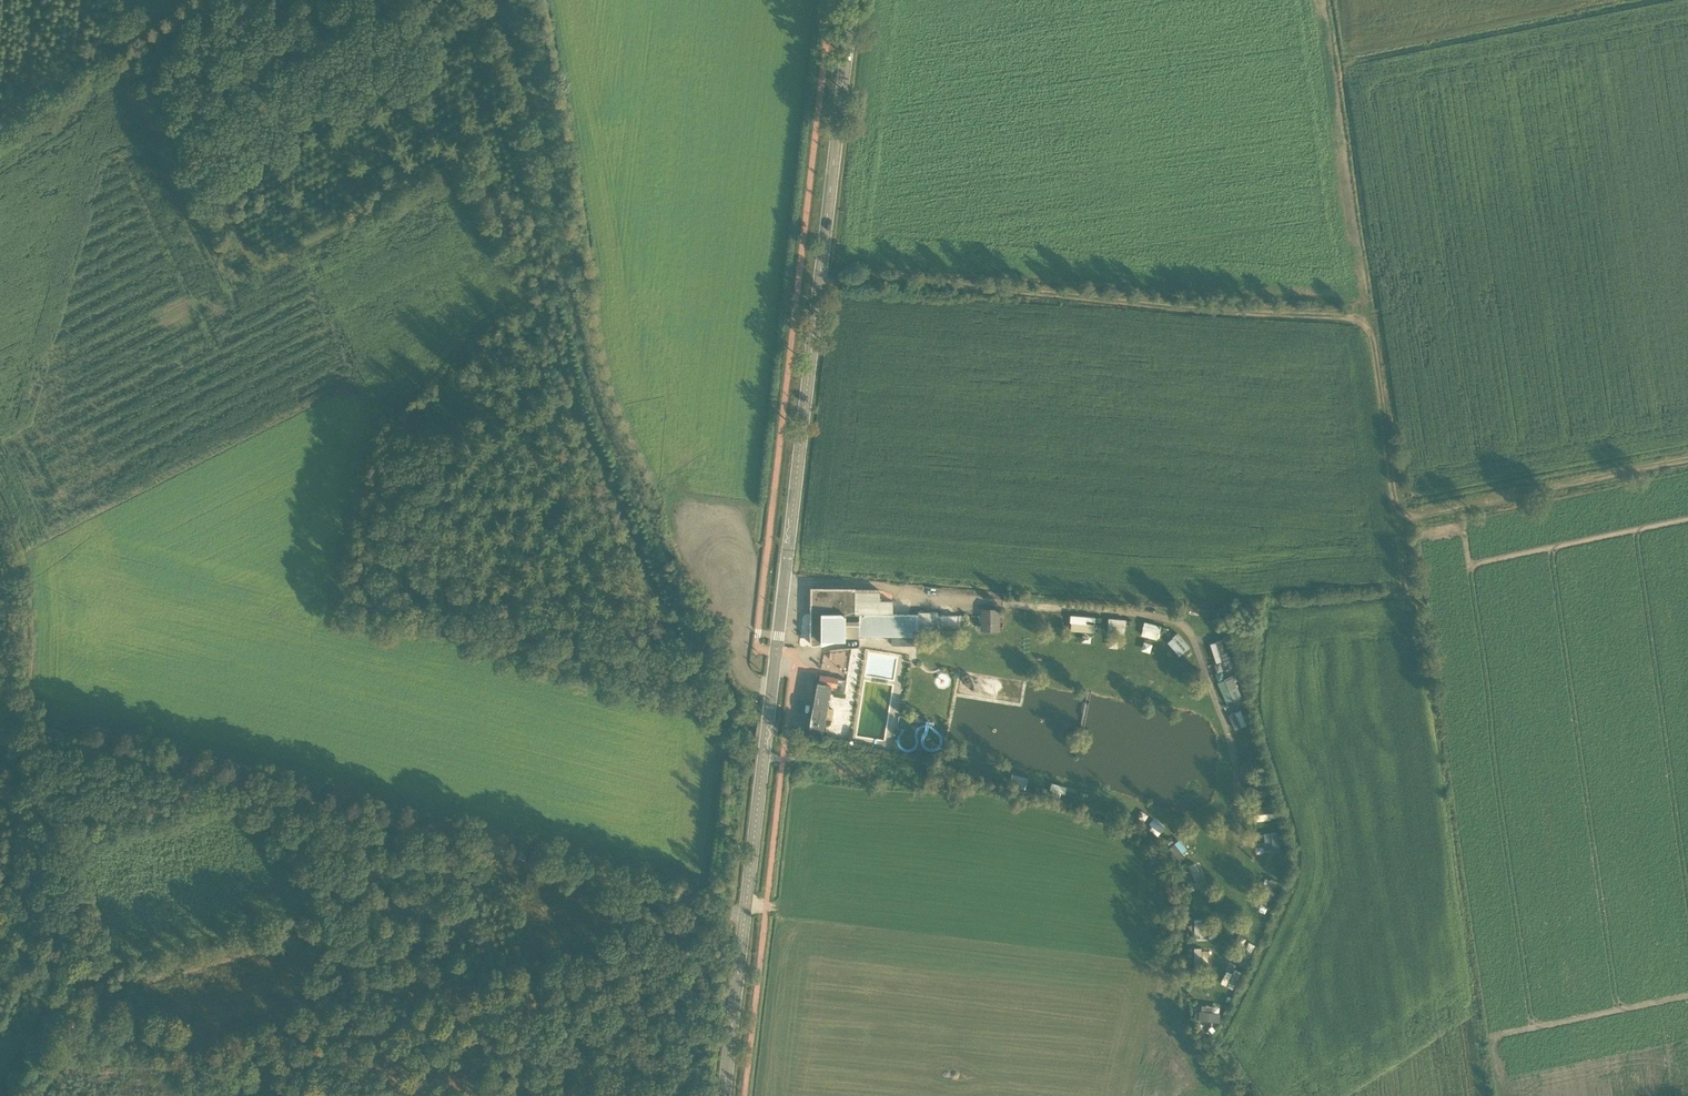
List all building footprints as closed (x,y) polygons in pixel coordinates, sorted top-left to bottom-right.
[(937,625),(937,616),(938,613),(918,612),(918,615),(892,615),(892,602),(878,601),(879,590),(812,589),(811,645),(824,644),(833,641),(845,641),(845,638),(859,638),(859,636),(891,637),(891,646),(916,646),(916,631),(937,631),(937,625)] [(980,609),(980,632),(1000,632),(1000,609),(980,609)] [(937,616),(937,625),(968,626),(968,617),(956,617),(956,616),(937,616)] [(1070,616),(1069,623),(1071,623),(1070,631),(1093,633),(1094,622),(1100,623),(1100,618),(1070,616)] [(1108,619),(1107,627),(1108,627),(1107,633),(1123,635),(1124,628),(1125,628),(1125,625),(1131,625),(1132,621),(1108,619)] [(1144,622),(1141,636),(1157,640),(1159,631),(1165,633),(1166,628),(1144,622)] [(1172,639),(1167,643),(1178,657),(1184,652),(1187,656),(1191,653),(1187,649),(1189,647),(1177,634),(1172,638),(1172,639)] [(1118,647),(1119,638),(1110,638),(1109,647),(1118,647)] [(1224,639),(1209,644),(1216,663),(1221,661),(1223,666),(1231,663),(1224,639)] [(825,684),(826,677),(826,676),(819,675),(818,683),(825,684)] [(1224,680),(1217,683),(1226,704),(1241,697),(1231,676),(1223,679),(1224,680)] [(825,684),(818,683),(809,728),(823,731),(831,689),(844,691),(846,680),(826,677),(825,684)] [(1240,711),(1228,716),(1234,731),(1247,725),(1240,711)] [(1251,762),(1241,763),(1244,783),(1256,782),(1253,764),(1251,765),(1251,762)] [(1011,774),(1009,781),(1016,783),(1015,787),(1024,790),(1028,778),(1011,774)] [(1051,783),(1049,790),(1053,791),(1051,796),(1059,798),(1060,793),(1064,794),(1066,788),(1051,783)] [(1265,784),(1248,785),(1249,793),(1256,792),(1257,797),(1267,796),(1265,784)] [(1274,807),(1252,808),(1253,821),(1270,820),(1270,818),(1275,817),(1274,807)] [(1141,810),(1138,816),(1150,823),(1153,817),(1141,810)] [(1152,826),(1149,830),(1157,836),(1163,827),(1153,819),(1149,824),(1152,826)] [(1276,832),(1263,834),(1265,850),(1278,848),(1276,832)] [(1168,837),(1164,841),(1170,847),(1168,849),(1179,862),(1185,857),(1182,853),(1186,849),(1178,840),(1174,844),(1168,837)] [(1195,864),(1182,869),(1188,884),(1195,881),(1193,878),(1200,875),(1195,864)] [(1262,886),(1259,894),(1264,896),(1263,900),(1269,902),(1276,882),(1270,879),(1266,888),(1262,886)] [(1194,920),(1194,940),(1201,940),(1201,939),(1208,939),(1208,927),(1201,927),(1201,920),(1194,920)] [(1248,941),(1238,960),(1245,963),(1255,945),(1248,941)] [(1194,949),(1194,968),(1201,968),(1201,964),(1206,964),(1207,952),(1200,951),(1200,949),(1194,949)] [(1225,971),(1219,984),(1232,989),(1240,971),(1234,969),(1232,974),(1225,971)] [(1198,1011),(1197,1020),(1218,1022),(1219,1013),(1211,1013),(1212,1007),(1201,1005),(1200,1011),(1198,1011)]
